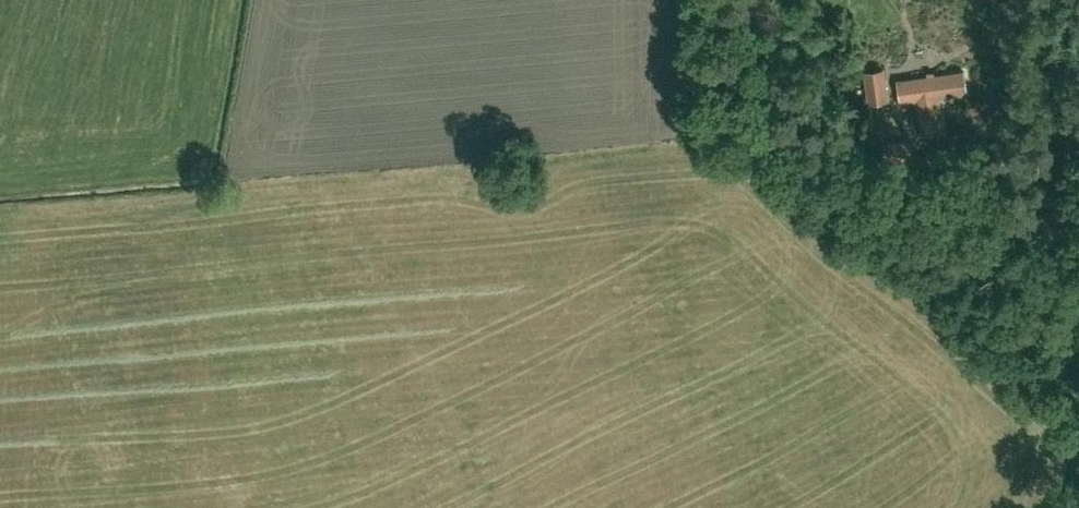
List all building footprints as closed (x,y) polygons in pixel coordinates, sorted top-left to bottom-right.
[(883,70),(866,72),(870,103),(888,100),(883,70)] [(938,96),(967,91),(964,70),(897,80),(900,102),(916,99),(921,133),(943,130),(938,96)] [(910,142),(885,146),(888,161),(913,157),(910,142)]
